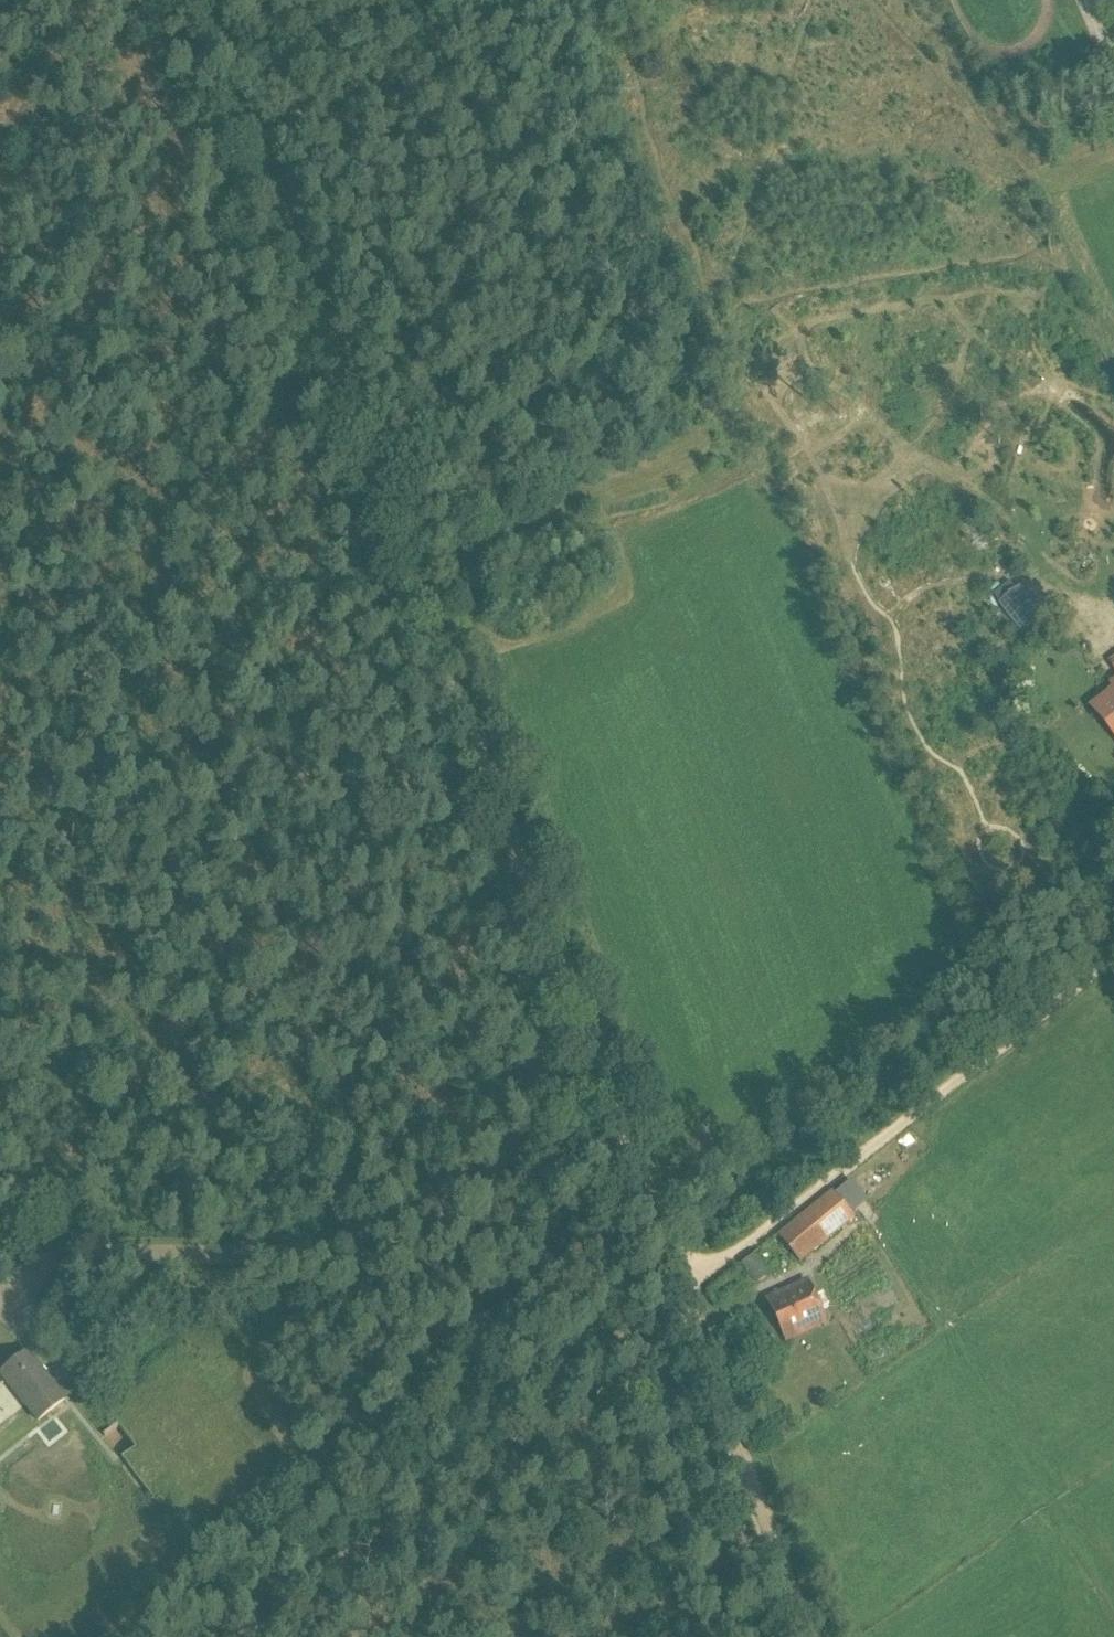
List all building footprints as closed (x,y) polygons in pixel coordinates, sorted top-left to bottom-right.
[(1025,635),(1046,617),(1019,586),(998,604),(1025,635)] [(1094,705),(1113,731),(1113,689),(1094,705)] [(863,1178),(844,1187),(856,1210),(875,1201),(863,1178)] [(797,1260),(853,1215),(835,1193),(779,1238),(797,1260)] [(847,1258),(860,1248),(850,1236),(838,1246),(847,1258)] [(786,1341),(826,1322),(807,1280),(767,1299),(786,1341)] [(38,1421),(65,1399),(27,1352),(0,1373),(38,1421)] [(55,1433),(80,1412),(74,1406),(49,1427),(55,1433)]
